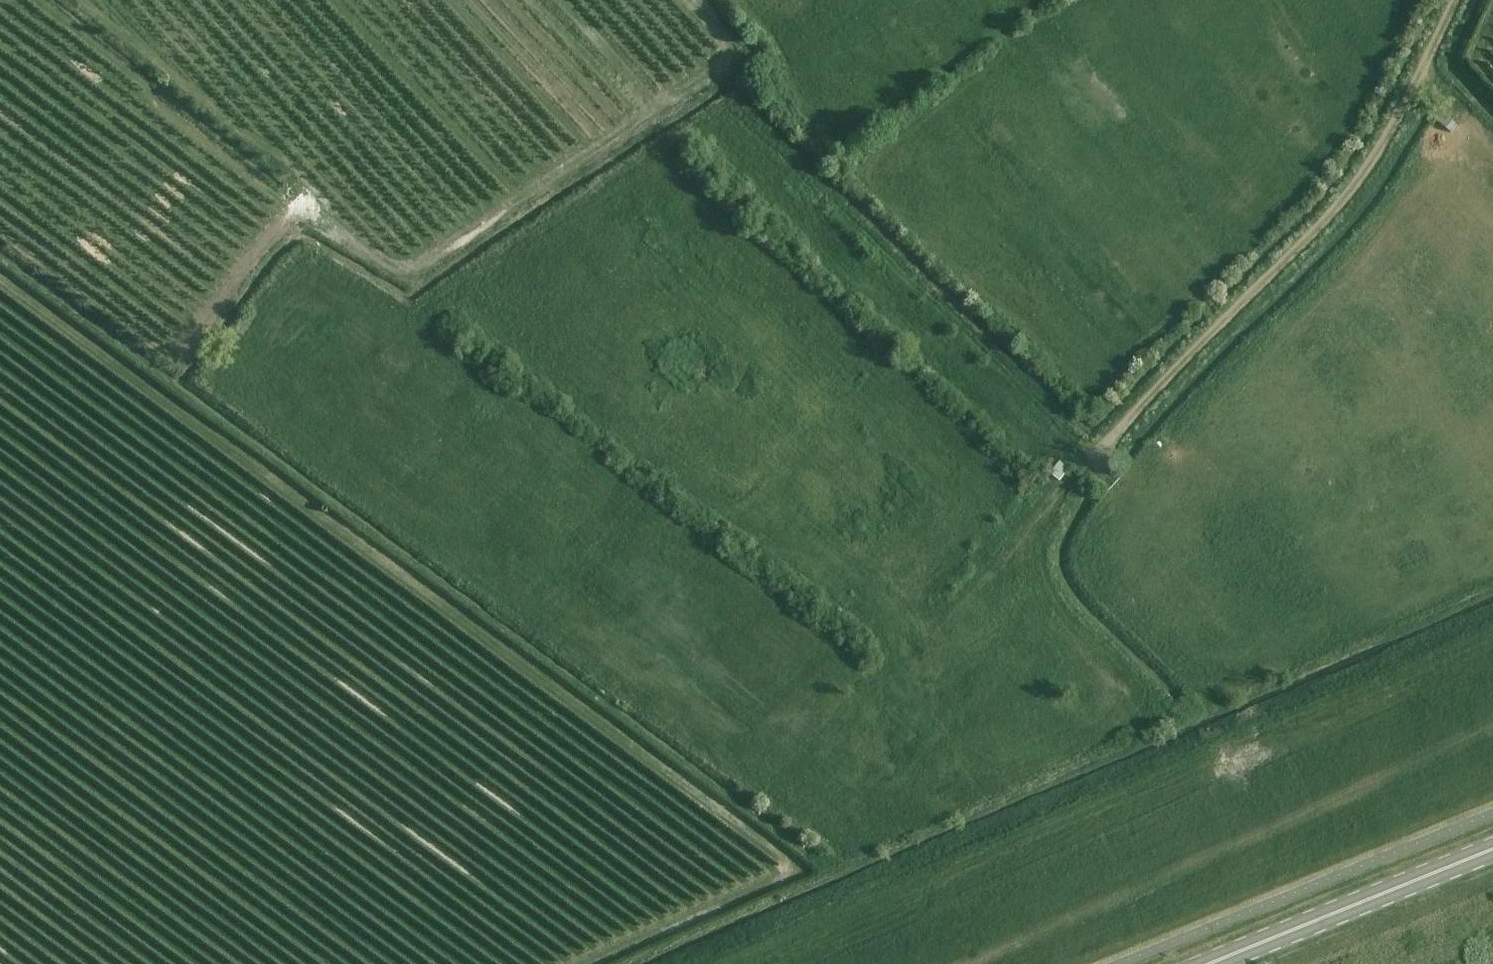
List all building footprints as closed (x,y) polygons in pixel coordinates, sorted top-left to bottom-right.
[(1063,460),(1051,474),(1061,483),(1073,468),(1063,460)]
